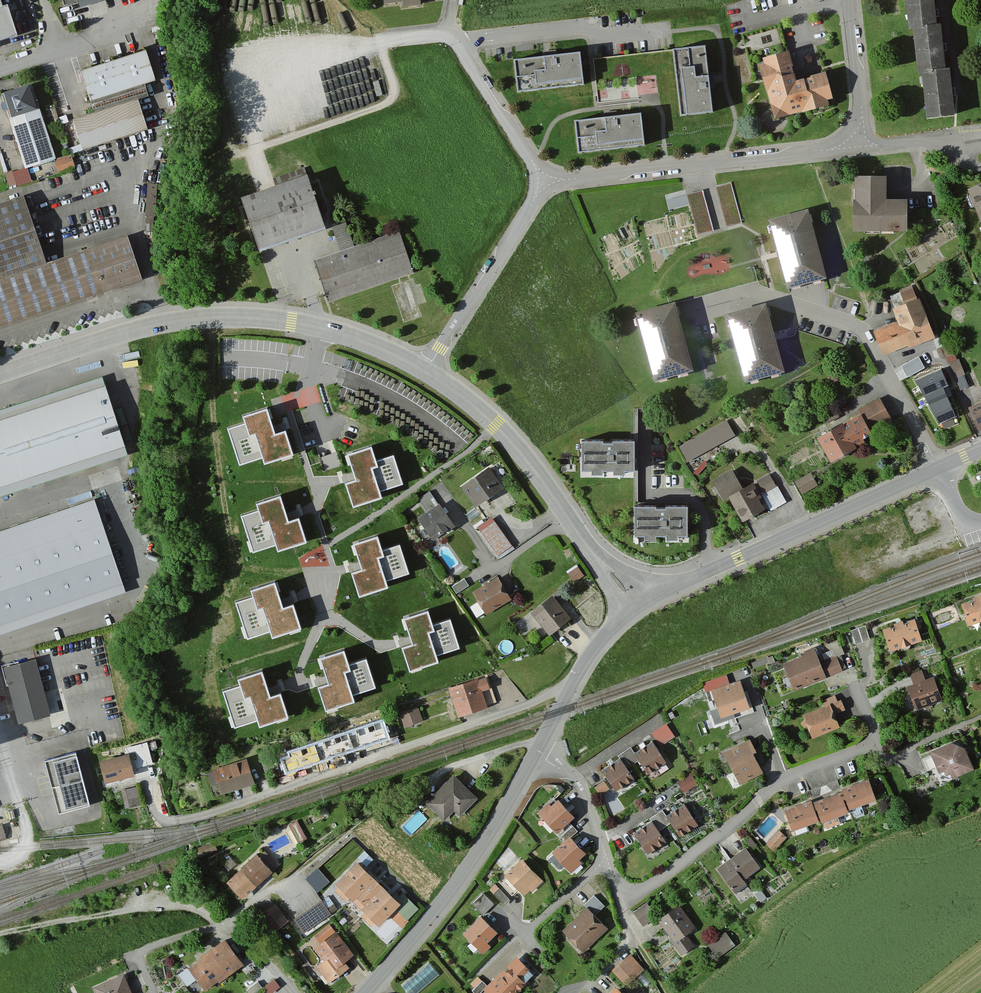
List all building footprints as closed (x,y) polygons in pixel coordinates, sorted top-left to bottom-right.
[(16,38),(4,0),(0,0),(0,43),(16,38)] [(66,9),(93,0),(63,0),(66,9)] [(386,8),(405,6),(405,11),(424,10),(423,4),(441,3),(441,0),(386,0),(386,8)] [(910,34),(916,34),(920,78),(925,78),(929,121),(957,118),(953,71),(948,71),(944,28),(938,28),(936,0),(907,0),(910,34)] [(708,49),(676,53),(682,119),(714,115),(708,49)] [(95,115),(73,122),(83,151),(149,129),(140,102),(149,99),(145,87),(156,83),(146,52),(81,74),(95,115)] [(797,85),(790,55),(765,61),(766,66),(761,67),(775,123),(831,109),(829,103),(835,102),(828,75),(812,79),(812,81),(797,85)] [(585,86),(582,56),(516,63),(519,94),(585,86)] [(56,162),(32,87),(0,97),(24,172),(56,162)] [(647,147),(644,116),(577,122),(580,154),(647,147)] [(73,169),(70,158),(55,163),(58,174),(73,169)] [(326,230),(309,178),(242,199),(259,252),(326,230)] [(909,234),(910,202),(889,201),(890,181),(858,180),(856,232),(909,234)] [(159,213),(160,181),(148,181),(147,212),(159,213)] [(731,184),(715,189),(726,228),(741,224),(731,184)] [(969,192),(980,221),(980,188),(969,192)] [(712,233),(701,193),(686,197),(697,237),(712,233)] [(23,198),(0,206),(0,329),(142,282),(127,238),(46,265),(23,198)] [(829,280),(811,212),(772,222),(789,290),(829,280)] [(353,247),(345,222),(331,227),(339,252),(353,247)] [(413,276),(399,233),(314,261),(328,304),(413,276)] [(917,302),(911,288),(899,293),(900,294),(890,298),(895,311),(893,311),(898,324),(875,333),(884,358),(909,348),(910,351),(937,340),(922,300),(917,302)] [(696,373),(677,305),(638,316),(658,384),(696,373)] [(787,374),(767,306),(729,317),(748,385),(787,374)] [(909,375),(927,366),(921,354),(903,363),(909,375)] [(964,376),(958,361),(949,365),(955,380),(964,376)] [(941,370),(915,380),(939,424),(956,417),(943,388),(948,385),(941,370)] [(127,458),(102,379),(0,412),(0,499),(127,458)] [(892,423),(879,398),(855,411),(860,418),(818,440),(832,465),(860,451),(859,448),(874,440),(871,434),(892,423)] [(971,409),(980,432),(980,405),(971,409)] [(265,463),(292,454),(283,424),(274,427),(270,415),(268,407),(243,415),(245,422),(227,428),(238,463),(263,456),(265,463)] [(726,423),(711,431),(719,445),(734,437),(726,423)] [(716,449),(708,437),(684,452),(691,464),(716,449)] [(637,475),(637,444),(615,444),(615,446),(607,446),(607,444),(584,444),(584,474),(594,474),(594,477),(606,477),(606,474),(618,474),(618,478),(629,478),(629,475),(637,475)] [(381,491),(404,483),(395,454),(376,460),(372,446),(347,453),(352,468),(356,479),(346,482),(352,500),(354,506),(383,496),(381,491)] [(335,451),(320,454),(324,468),(338,465),(335,451)] [(503,490),(488,469),(460,488),(476,510),(503,490)] [(765,505),(754,485),(744,491),(733,472),(713,483),(725,503),(730,500),(744,525),(766,513),(762,506),(765,505)] [(786,504),(777,487),(775,488),(769,475),(757,482),(764,493),(762,495),(771,512),(786,504)] [(815,488),(808,476),(795,483),(802,496),(815,488)] [(437,508),(429,494),(419,501),(428,514),(418,520),(431,540),(437,535),(440,540),(456,529),(440,506),(437,508)] [(278,550),(306,541),(296,511),(287,514),(283,502),(281,495),(256,502),(259,510),(240,515),(252,551),(276,543),(278,550)] [(0,529),(0,625),(120,586),(92,500),(0,529)] [(691,539),(691,509),(669,509),(669,511),(660,511),(660,509),(637,509),(637,538),(647,538),(647,541),(659,541),(659,539),(671,539),(671,542),(682,542),(682,539),(691,539)] [(511,547),(491,521),(479,531),(498,557),(511,547)] [(386,580),(409,573),(400,544),(381,550),(376,535),(352,543),(357,557),(360,568),(351,571),(357,589),(359,595),(388,586),(386,580)] [(582,579),(577,569),(568,574),(574,584),(582,579)] [(511,599),(498,578),(472,595),(485,616),(511,599)] [(273,636),(300,627),(291,597),(282,599),(278,588),(275,580),(251,588),(253,595),(235,601),(246,636),(271,628),(273,636)] [(570,619),(551,597),(530,615),(548,637),(570,619)] [(962,605),(969,627),(980,623),(980,599),(962,605)] [(438,654),(460,647),(451,618),(433,624),(428,609),(404,617),(409,632),(412,642),(403,645),(409,663),(410,669),(439,660),(438,654)] [(915,621),(884,631),(890,650),(921,640),(915,621)] [(869,642),(864,628),(849,633),(854,647),(869,642)] [(353,694),(376,687),(367,658),(348,664),(343,649),(319,657),(324,671),(327,682),(318,685),(324,703),(326,709),(355,700),(353,694)] [(803,653),(805,656),(783,665),(794,692),(842,673),(836,659),(833,660),(830,653),(820,656),(823,663),(820,664),(814,649),(803,653)] [(50,716),(36,662),(4,671),(18,724),(50,716)] [(260,725),(287,716),(278,686),(268,689),(265,677),(262,669),(238,677),(240,684),(222,690),(226,701),(231,720),(233,725),(258,718),(260,725)] [(943,702),(933,679),(926,682),(922,672),(909,678),(913,687),(907,689),(917,713),(943,702)] [(479,682),(478,679),(449,688),(458,717),(488,708),(482,691),(489,689),(486,679),(479,682)] [(749,708),(739,682),(712,692),(722,718),(749,708)] [(837,703),(835,698),(821,703),(823,708),(802,716),(804,720),(798,722),(802,731),(808,728),(813,740),(840,730),(835,715),(845,711),(841,702),(837,703)] [(423,722),(419,708),(399,714),(403,729),(423,722)] [(381,729),(378,722),(367,726),(369,733),(381,729)] [(674,738),(665,726),(652,735),(661,747),(674,738)] [(352,755),(345,731),(320,739),(328,763),(352,755)] [(757,753),(750,741),(724,754),(740,786),(763,774),(753,755),(757,753)] [(652,742),(635,755),(640,761),(650,774),(667,762),(652,742)] [(146,743),(130,747),(135,764),(150,760),(146,743)] [(966,749),(952,744),(931,753),(940,775),(952,780),(975,770),(966,749)] [(640,761),(635,755),(631,748),(618,757),(619,759),(627,770),(640,761)] [(52,757),(64,810),(98,802),(85,749),(52,757)] [(270,753),(260,756),(264,773),(275,770),(270,753)] [(136,777),(129,754),(100,762),(106,785),(136,777)] [(627,770),(619,759),(602,772),(617,792),(634,779),(627,770)] [(255,783),(248,760),(214,771),(221,794),(255,783)] [(698,785),(690,774),(676,784),(684,795),(698,785)] [(478,800),(453,777),(427,806),(445,822),(454,812),(461,818),(478,800)] [(877,801),(870,780),(842,790),(850,811),(877,801)] [(609,790),(603,783),(595,789),(600,796),(609,790)] [(141,807),(137,789),(122,792),(126,810),(141,807)] [(849,814),(842,794),(815,803),(822,824),(824,824),(826,831),(840,826),(837,818),(849,814)] [(574,817),(558,801),(552,807),(549,804),(538,815),(557,834),(574,817)] [(820,823),(812,802),(786,811),(793,832),(820,823)] [(684,805),(667,818),(671,824),(681,837),(698,825),(684,805)] [(671,824),(667,818),(662,811),(649,820),(651,822),(659,833),(671,824)] [(659,833),(651,822),(633,835),(648,855),(665,842),(659,833)] [(302,841),(292,823),(283,828),(293,846),(302,841)] [(786,840),(779,833),(766,847),(774,854),(786,840)] [(586,854),(570,838),(552,855),(571,875),(581,865),(579,862),(586,854)] [(217,851),(214,844),(197,851),(200,859),(217,851)] [(499,859),(504,865),(516,855),(511,850),(499,859)] [(760,871),(745,850),(717,871),(735,895),(747,886),(744,883),(760,871)] [(276,865),(265,853),(258,859),(256,856),(226,883),(243,901),(273,873),(271,870),(276,865)] [(544,884),(522,861),(505,878),(524,897),(529,892),(532,895),(544,884)] [(401,905),(357,863),(336,885),(339,888),(334,893),(346,904),(350,900),(364,914),(360,918),(371,928),(376,923),(380,928),(401,905)] [(319,890),(331,879),(320,865),(307,875),(319,890)] [(492,905),(482,895),(472,907),(482,916),(492,905)] [(583,907),(586,910),(562,934),(582,955),(607,930),(596,919),(606,909),(593,897),(583,907)] [(321,904),(320,902),(294,921),(304,936),(331,917),(330,915),(336,910),(328,899),(321,904)] [(657,917),(647,905),(633,916),(643,928),(657,917)] [(288,923),(275,906),(259,918),(273,936),(288,923)] [(696,930),(679,907),(658,922),(664,931),(662,932),(680,957),(693,948),(685,937),(696,930)] [(488,945),(498,934),(481,918),(464,936),(483,955),(490,948),(488,945)] [(334,935),(328,927),(313,938),(319,946),(314,950),(324,963),(316,970),(327,985),(349,968),(345,963),(354,956),(336,933),(334,935)] [(729,942),(725,936),(708,947),(717,960),(731,950),(727,944),(729,942)] [(244,965),(226,940),(200,959),(201,961),(190,969),(206,990),(218,981),(220,983),(244,965)] [(642,971),(629,956),(611,973),(623,987),(642,971)] [(403,984),(411,992),(416,992),(439,970),(428,959),(403,984)] [(517,959),(484,990),(486,992),(521,992),(527,987),(525,985),(534,977),(517,959)] [(190,976),(184,968),(176,973),(181,981),(190,976)] [(124,976),(93,989),(95,992),(131,992),(124,976)] [(476,979),(470,986),(474,990),(471,992),(481,992),(486,987),(476,979)]
